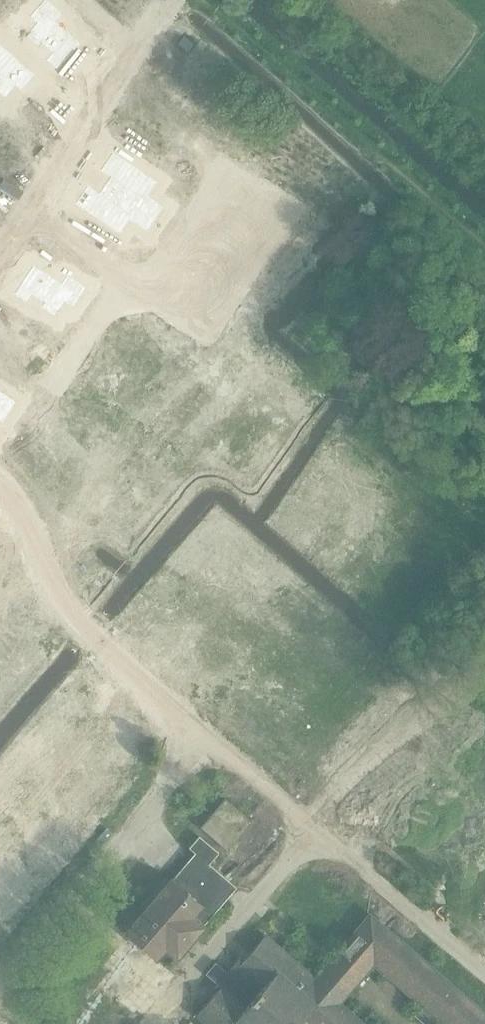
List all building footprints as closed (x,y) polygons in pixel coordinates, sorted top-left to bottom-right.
[(26,37),(38,47),(41,44),(52,53),(45,60),(58,71),(81,44),(56,22),(63,15),(46,0),(44,0),(29,17),(36,23),(28,32),(29,33),(26,37)] [(5,99),(16,87),(22,92),(35,76),(0,45),(0,94),(5,99)] [(150,110),(140,122),(181,158),(196,140),(189,133),(198,123),(158,89),(145,105),(150,110)] [(14,146),(0,134),(0,162),(14,146)] [(161,149),(156,156),(166,163),(171,156),(161,149)] [(114,152),(101,171),(111,178),(106,185),(157,220),(165,208),(150,197),(159,183),(114,152)] [(89,185),(76,204),(122,235),(131,220),(149,232),(157,220),(106,185),(100,193),(89,185)] [(179,198),(174,204),(184,211),(189,204),(179,198)] [(148,243),(144,249),(154,256),(158,249),(148,243)] [(33,265),(14,294),(27,304),(33,296),(44,303),(41,307),(55,316),(58,312),(59,313),(65,303),(73,308),(87,288),(67,275),(61,284),(33,265)] [(183,268),(176,279),(183,283),(190,273),(183,268)] [(190,273),(183,283),(190,288),(197,277),(194,276),(190,273)] [(197,277),(190,288),(196,292),(203,282),(199,279),(197,277)] [(203,282),(196,292),(203,297),(210,286),(207,284),(203,282)] [(210,286),(203,297),(210,301),(217,291),(210,286)] [(225,326),(193,363),(213,379),(244,342),(225,326)] [(244,342),(213,379),(231,394),(262,357),(244,342)] [(262,357),(231,394),(250,410),(281,372),(262,357)] [(281,372),(250,410),(268,425),(299,388),(281,372)] [(299,388),(268,425),(287,441),(318,404),(300,389),(299,388)] [(61,391),(55,400),(64,406),(70,397),(61,391)] [(3,423),(16,403),(0,392),(0,421),(3,423)] [(49,429),(43,438),(63,451),(90,410),(70,397),(64,406),(59,414),(54,421),(49,429)] [(55,400),(50,407),(59,414),(64,406),(55,400)] [(50,407),(45,415),(54,421),(59,414),(50,407)] [(90,410),(63,451),(83,464),(110,424),(90,410)] [(45,415),(40,422),(49,429),(54,421),(45,415)] [(40,422),(34,431),(43,438),(49,429),(40,422)] [(110,424),(83,464),(103,478),(130,437),(110,424)] [(130,437),(103,478),(123,491),(150,451),(130,437)] [(150,451),(123,491),(143,505),(171,465),(150,451)] [(0,630),(0,669),(27,638),(8,621),(0,630)] [(227,851),(247,828),(252,822),(224,798),(200,827),(227,851)] [(140,907),(122,928),(126,931),(125,932),(155,958),(165,947),(176,957),(185,947),(204,926),(205,924),(207,922),(237,888),(225,878),(208,864),(218,852),(199,836),(189,848),(195,853),(174,877),(171,880),(171,881),(166,877),(148,898),(140,907)] [(368,914),(314,978),(264,935),(230,974),(216,962),(206,974),(220,986),(195,1014),(207,1023),(363,1023),(339,1003),(374,964),(422,1006),(414,1015),(424,1023),(439,1023),(441,1022),(442,1023),(484,1023),(484,1014),(368,914)]
